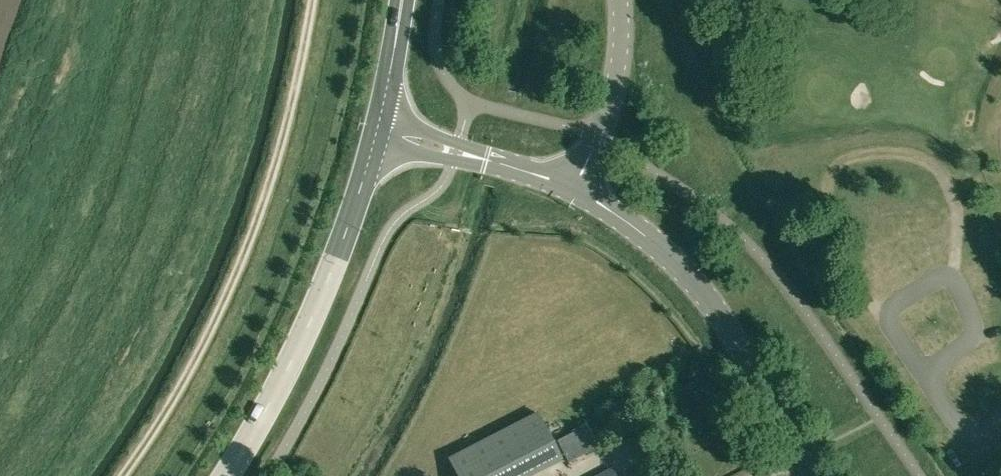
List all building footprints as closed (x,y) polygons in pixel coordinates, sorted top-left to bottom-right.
[(457,475),(523,475),(560,457),(537,413),(448,459),(457,475)] [(557,439),(568,461),(597,446),(586,425),(557,439)]
